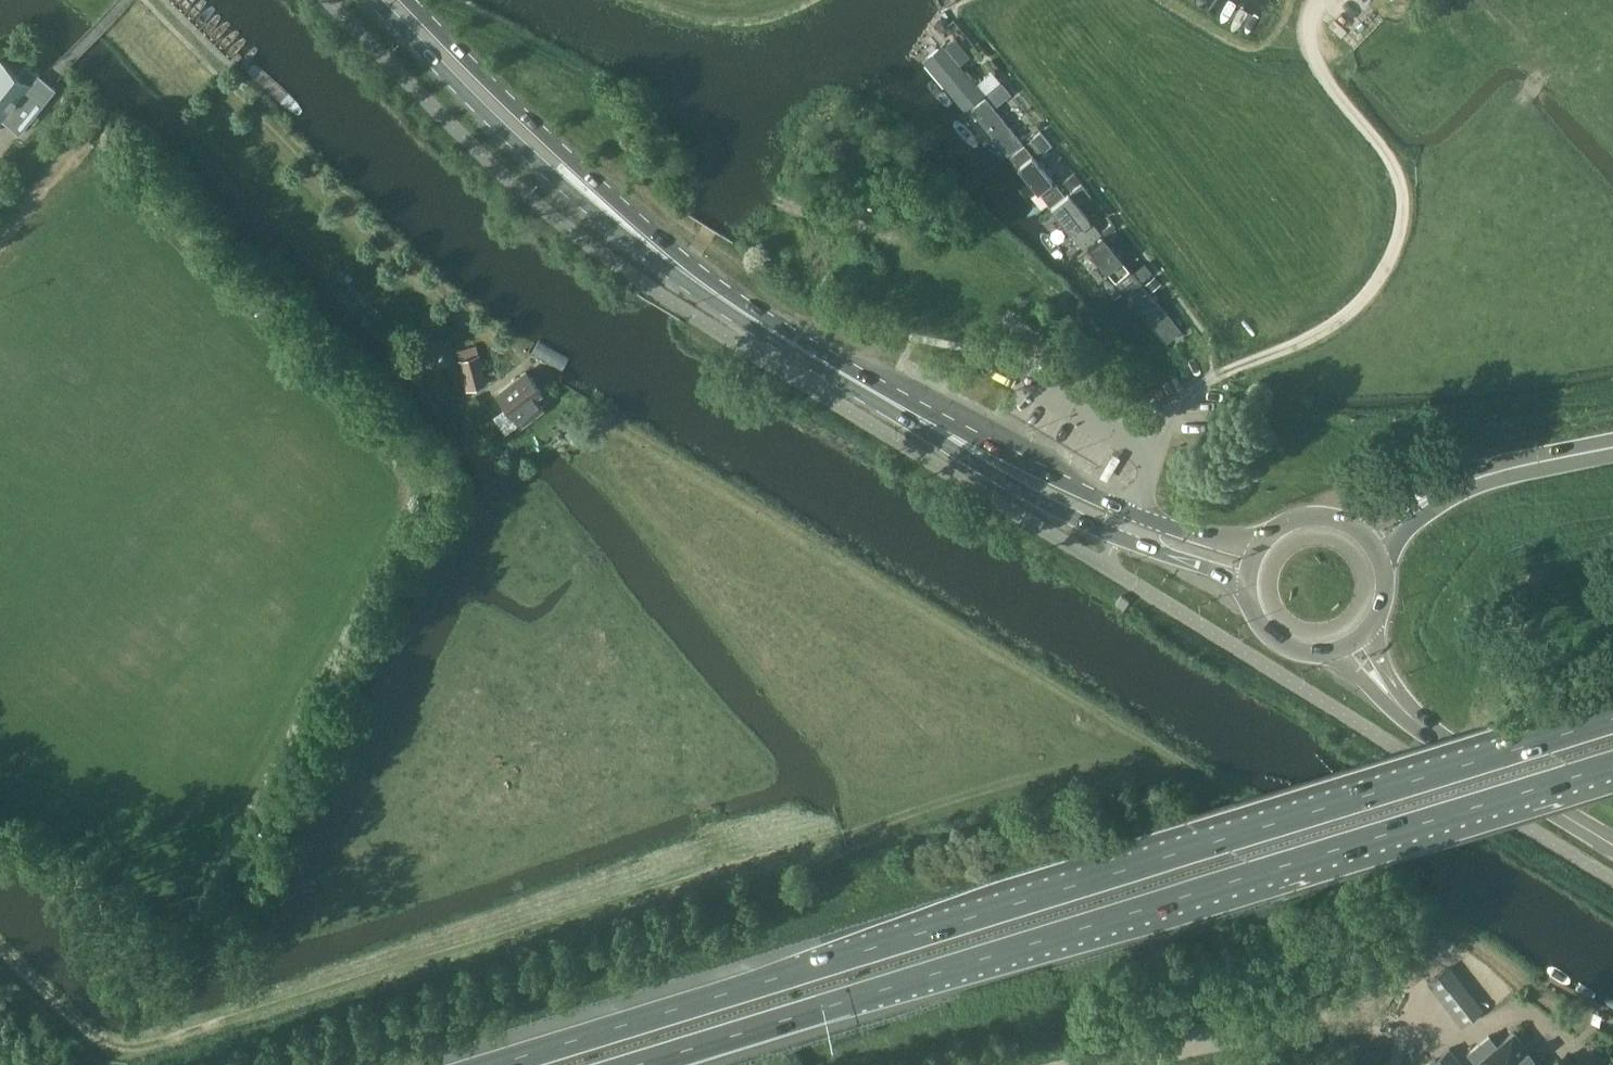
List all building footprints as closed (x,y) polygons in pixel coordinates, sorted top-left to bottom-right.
[(2,119),(20,134),(57,88),(27,64),(19,74),(0,59),(0,121),(2,119)] [(947,72),(975,105),(987,95),(958,62),(947,72)] [(997,102),(1013,89),(1004,78),(988,90),(997,102)] [(987,117),(1015,150),(1027,140),(998,107),(987,117)] [(1041,132),(1032,139),(1043,152),(1052,145),(1041,132)] [(1026,171),(1053,204),(1065,195),(1037,161),(1026,171)] [(1081,183),(1071,191),(1081,203),(1091,195),(1081,183)] [(1062,211),(1090,244),(1102,235),(1074,201),(1062,211)] [(1104,260),(1132,293),(1144,283),(1115,250),(1104,260)] [(1147,313),(1176,346),(1187,336),(1159,303),(1147,313)] [(428,341),(432,366),(457,361),(453,336),(428,341)] [(460,359),(468,388),(487,383),(480,354),(460,359)] [(497,393),(520,423),(542,406),(533,394),(539,389),(525,371),(497,393)] [(1447,969),(1429,982),(1462,1025),(1480,1011),(1447,969)] [(1514,1032),(1480,1058),(1485,1064),(1540,1064),(1514,1032)] [(1432,1063),(1434,1064),(1463,1064),(1450,1049),(1432,1063)]
